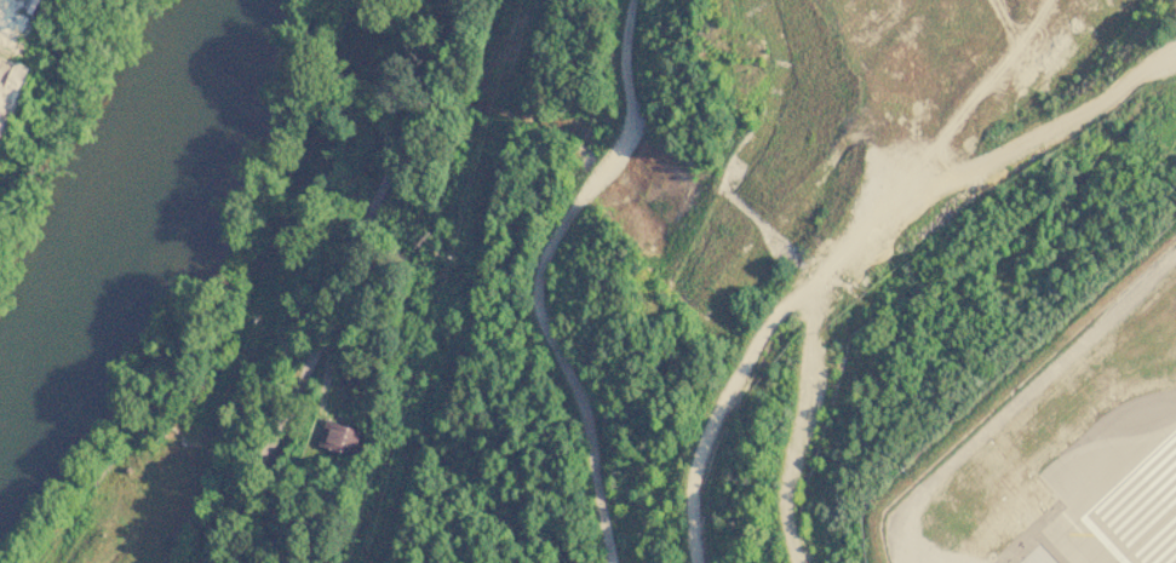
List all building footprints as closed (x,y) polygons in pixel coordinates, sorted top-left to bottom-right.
[(355,387),(361,372),(344,366),(339,381),(355,387)] [(361,430),(325,418),(316,444),(352,456),(361,430)]
